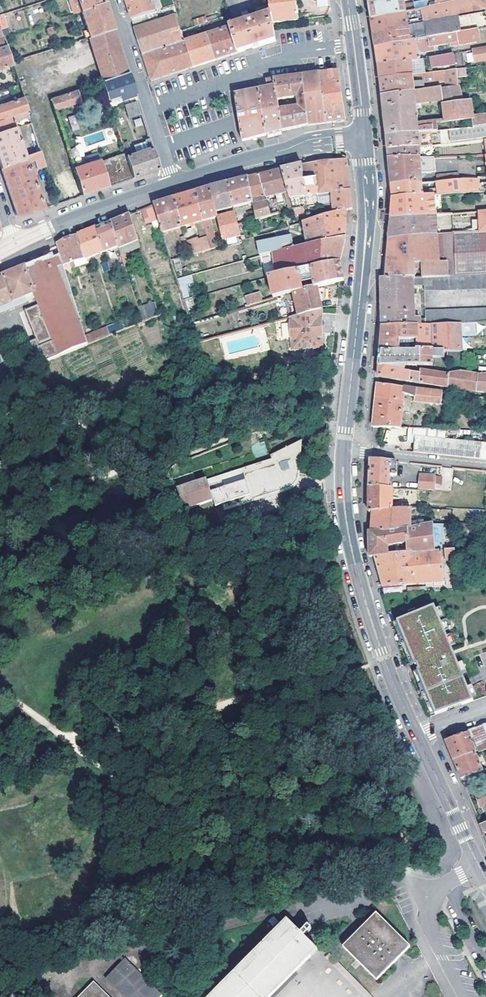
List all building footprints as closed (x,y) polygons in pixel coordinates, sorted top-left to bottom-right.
[(81,11),(100,5),(98,0),(77,0),(81,11)] [(156,12),(152,0),(138,0),(126,4),(131,20),(156,12)] [(271,23),(297,20),(295,0),(268,0),(269,8),(271,23)] [(317,2),(318,11),(330,10),(329,0),(322,1),(317,2)] [(467,0),(436,0),(406,7),(405,0),(395,0),(369,5),(371,14),(371,17),(372,21),(406,13),(421,10),(467,0)] [(438,18),(456,15),(485,10),(483,0),(467,0),(421,10),(423,21),(438,18)] [(81,11),(89,38),(114,30),(105,4),(100,5),(81,11)] [(229,28),(238,53),(250,50),(274,42),(271,23),(269,8),(266,9),(267,16),(236,25),(233,27),(231,20),(228,21),(229,28)] [(485,17),(485,15),(485,10),(456,15),(457,18),(457,22),(485,17)] [(374,33),(374,35),(408,28),(408,24),(406,13),(372,21),(373,28),(374,33)] [(177,14),(134,28),(143,54),(186,41),(177,14)] [(457,22),(457,18),(426,24),(427,31),(416,33),(417,39),(478,30),(485,28),(485,17),(457,22)] [(408,24),(408,28),(410,40),(411,40),(417,39),(416,33),(427,31),(426,24),(416,25),(415,22),(408,24)] [(207,34),(216,60),(226,57),(238,53),(229,28),(207,34)] [(408,28),(374,35),(375,39),(376,48),(410,40),(408,28)] [(114,30),(89,38),(96,60),(121,51),(114,30)] [(410,40),(376,48),(376,51),(377,57),(379,66),(411,61),(419,59),(418,48),(450,43),(450,47),(477,42),(477,41),(480,40),(478,30),(417,39),(411,40),(410,40)] [(186,41),(195,67),(199,66),(216,60),(207,34),(186,41)] [(186,41),(143,54),(151,81),(179,72),(195,67),(186,41)] [(12,65),(12,63),(6,45),(0,47),(0,69),(12,65)] [(485,61),(485,49),(473,51),(474,63),(485,61)] [(96,60),(103,82),(128,74),(121,51),(96,60)] [(465,53),(467,63),(474,62),(471,52),(465,53)] [(432,67),(454,63),(452,54),(430,57),(432,67)] [(380,77),(380,80),(412,76),(412,75),(411,61),(379,66),(379,72),(380,77)] [(457,77),(466,76),(465,69),(456,70),(457,77)] [(446,89),(459,88),(457,77),(456,70),(443,71),(446,89)] [(345,121),(339,71),(329,73),(324,74),(320,74),(327,123),(345,121)] [(412,76),(380,80),(381,89),(382,93),(382,97),(417,93),(416,81),(428,80),(429,91),(444,89),(446,89),(443,71),(433,73),(412,75),(412,76)] [(128,74),(103,82),(102,82),(108,100),(121,96),(123,100),(136,96),(128,74)] [(327,123),(320,74),(302,76),(308,125),(327,123)] [(274,80),(282,131),(287,130),(289,130),(301,127),(308,125),(302,76),(274,80)] [(282,131),(274,80),(258,83),(259,90),(267,135),(280,132),(282,131)] [(19,85),(9,88),(12,96),(19,94),(21,100),(24,99),(19,85)] [(448,122),(473,118),(471,102),(461,103),(459,88),(446,89),(444,89),(445,101),(448,122)] [(419,105),(445,101),(444,89),(429,91),(417,93),(419,105)] [(78,90),(51,100),(54,111),(81,102),(78,90)] [(234,95),(243,142),(252,139),(267,135),(259,90),(234,95)] [(387,136),(419,133),(427,133),(432,132),(437,132),(436,124),(421,125),(419,105),(417,93),(382,97),(384,111),(385,118),(385,124),(386,129),(387,136)] [(28,112),(24,99),(21,100),(0,107),(0,121),(28,112)] [(126,112),(139,108),(137,101),(124,105),(126,112)] [(139,108),(126,112),(128,119),(141,115),(139,108)] [(20,126),(19,121),(30,118),(28,112),(0,121),(0,133),(20,126)] [(68,116),(72,130),(79,129),(75,114),(68,116)] [(473,118),(474,128),(485,127),(485,116),(473,118)] [(0,133),(0,166),(1,168),(26,160),(25,157),(30,155),(20,126),(0,133)] [(485,137),(485,127),(474,128),(453,130),(450,131),(451,141),(485,137)] [(388,149),(420,148),(419,133),(387,136),(386,136),(386,138),(386,142),(387,150),(388,149)] [(159,170),(149,138),(144,140),(148,150),(136,154),(126,157),(133,179),(159,170)] [(148,150),(144,140),(132,144),(136,154),(148,150)] [(121,142),(125,152),(130,151),(127,141),(121,142)] [(420,148),(388,149),(389,152),(389,159),(420,158),(420,148)] [(44,209),(31,170),(45,165),(41,151),(30,155),(25,157),(26,160),(1,168),(18,217),(30,213),(35,212),(44,209)] [(125,152),(100,161),(98,156),(90,159),(91,164),(74,170),(82,196),(99,190),(124,182),(133,179),(126,157),(125,152)] [(420,158),(389,159),(390,163),(392,181),(392,185),(421,183),(420,158)] [(331,161),(301,165),(303,180),(315,180),(318,196),(331,194),(330,193),(350,190),(348,175),(346,159),(331,161)] [(291,168),(282,170),(287,191),(292,209),(299,207),(297,198),(318,196),(315,180),(303,180),(301,165),(292,167),(291,168)] [(264,174),(258,176),(264,198),(266,198),(276,195),(277,202),(283,200),(281,193),(287,191),(282,170),(272,172),(270,173),(264,174)] [(452,181),(460,181),(459,174),(437,176),(437,182),(446,181),(445,179),(452,178),(452,181)] [(252,178),(248,178),(252,203),(254,213),(255,220),(270,215),(266,198),(264,198),(258,176),(252,178)] [(237,181),(228,183),(233,208),(252,203),(248,178),(237,181)] [(437,182),(438,194),(442,194),(481,192),(479,179),(478,179),(460,181),(452,181),(446,181),(437,182)] [(435,181),(423,182),(424,190),(435,189),(435,181)] [(218,186),(210,188),(216,212),(233,208),(228,183),(218,186)] [(392,188),(393,199),(422,196),(421,183),(392,185),(392,188)] [(202,190),(195,193),(202,221),(207,237),(210,249),(217,246),(210,220),(217,218),(216,212),(210,188),(202,190)] [(352,204),(350,190),(330,193),(331,194),(331,200),(333,214),(346,210),(352,209),(352,204)] [(184,196),(174,198),(182,227),(202,221),(195,193),(184,196)] [(422,196),(393,199),(393,203),(393,205),(392,219),(436,215),(433,195),(422,196)] [(154,204),(154,206),(163,233),(182,227),(174,198),(162,202),(154,204)] [(145,224),(157,220),(152,205),(140,209),(145,224)] [(302,222),(323,216),(321,211),(305,215),(303,206),(299,207),(292,209),(294,217),(286,220),(287,226),(302,222)] [(346,223),(346,210),(333,214),(323,216),(302,222),(307,245),(345,238),(346,223)] [(240,236),(237,225),(236,218),(235,213),(217,218),(222,240),(240,236)] [(236,218),(237,225),(255,220),(254,213),(236,218)] [(120,219),(111,223),(118,247),(119,249),(139,241),(130,215),(120,219)] [(436,215),(392,219),(391,223),(389,238),(437,235),(436,215)] [(102,226),(96,228),(104,252),(104,253),(118,247),(111,223),(102,226)] [(86,232),(78,235),(85,258),(86,259),(104,252),(96,228),(86,232)] [(480,232),(437,235),(439,262),(443,262),(445,277),(485,275),(485,232),(480,232)] [(56,244),(59,259),(65,260),(85,258),(78,235),(65,240),(56,244)] [(437,235),(389,238),(389,243),(388,260),(388,264),(439,262),(437,235)] [(187,243),(190,255),(210,249),(207,237),(187,243)] [(340,257),(345,238),(307,245),(292,248),(271,252),(275,274),(297,270),(310,268),(340,262),(340,257)] [(263,245),(265,253),(271,252),(292,248),(290,239),(263,245)] [(173,259),(176,270),(182,269),(179,257),(173,259)] [(38,262),(26,270),(16,282),(59,347),(82,337),(84,336),(65,260),(59,259),(38,262)] [(343,275),(340,262),(310,268),(314,286),(316,285),(339,280),(343,279),(343,275)] [(439,262),(388,264),(386,264),(386,272),(386,279),(387,280),(415,279),(415,270),(422,269),(423,278),(445,277),(443,262),(439,262)] [(16,282),(26,270),(24,267),(3,275),(4,277),(0,279),(0,297),(16,282)] [(275,274),(268,276),(273,296),(295,290),(302,289),(297,270),(275,274)] [(194,294),(190,275),(178,278),(182,297),(194,294)] [(386,279),(382,279),(382,310),(382,327),(418,326),(418,322),(415,322),(414,285),(425,285),(425,290),(445,291),(485,289),(485,275),(445,277),(423,278),(415,279),(387,280),(386,279)] [(302,289),(295,290),(301,314),(321,309),(316,285),(314,286),(302,289)] [(246,297),(248,305),(261,301),(259,293),(246,297)] [(183,299),(185,309),(195,307),(193,297),(183,299)] [(143,320),(159,313),(153,300),(137,307),(143,320)] [(432,325),(462,325),(485,324),(485,308),(425,310),(426,326),(432,325)] [(301,314),(290,318),(292,350),(321,347),(321,309),(301,314)] [(108,326),(110,331),(122,328),(120,322),(108,326)] [(418,326),(382,327),(382,332),(381,339),(381,352),(416,352),(416,350),(434,350),(432,325),(426,326),(418,326)] [(462,325),(432,325),(434,350),(434,351),(445,351),(449,352),(455,352),(462,352),(462,325)] [(416,352),(381,352),(380,363),(379,377),(449,388),(450,374),(420,370),(420,373),(406,371),(406,365),(433,365),(433,357),(445,357),(445,351),(434,351),(434,350),(416,350),(416,352)] [(450,374),(449,388),(460,389),(461,374),(450,374)] [(485,393),(485,375),(479,376),(461,374),(460,389),(485,393)] [(286,378),(286,385),(295,386),(295,379),(286,378)] [(465,395),(378,384),(377,395),(375,420),(374,427),(401,429),(404,394),(415,397),(415,401),(463,407),(465,395)] [(287,402),(282,408),(286,412),(292,405),(287,402)] [(441,439),(416,437),(415,444),(415,452),(467,458),(485,460),(485,444),(478,444),(441,439)] [(229,502),(230,507),(287,489),(293,486),(297,481),(297,480),(300,452),(301,444),(270,457),(271,460),(176,490),(183,510),(213,500),(215,507),(229,502)] [(397,462),(371,459),(370,483),(370,488),(389,488),(390,476),(396,476),(397,462)] [(434,490),(435,475),(421,474),(420,489),(434,490)] [(389,488),(370,488),(370,501),(370,513),(373,513),(393,510),(393,488),(389,488)] [(372,533),(407,528),(425,525),(425,522),(412,523),(411,508),(393,510),(373,513),(372,527),(372,533)] [(425,525),(407,528),(407,542),(408,553),(434,550),(433,524),(425,525)] [(407,528),(372,533),(369,533),(369,551),(369,557),(375,556),(388,555),(387,546),(407,542),(407,528)] [(435,585),(439,584),(439,582),(444,581),(442,557),(445,556),(445,560),(451,563),(456,562),(455,550),(434,551),(434,550),(408,553),(388,555),(375,556),(376,560),(384,587),(434,582),(435,585)] [(417,670),(436,715),(474,701),(435,606),(398,621),(416,666),(419,665),(420,669),(417,670)] [(476,754),(477,753),(471,738),(475,736),(480,752),(485,750),(485,725),(456,736),(456,738),(447,742),(451,751),(455,761),(476,754)] [(485,776),(485,769),(482,770),(476,754),(455,761),(459,769),(463,778),(476,774),(478,779),(480,778),(485,776)] [(465,783),(467,788),(468,792),(483,786),(485,784),(485,776),(480,778),(478,779),(465,783)] [(477,797),(482,808),(485,806),(485,808),(485,793),(477,797)] [(411,946),(378,913),(344,946),(378,980),(411,946)] [(319,950),(300,931),(288,919),(211,996),(271,996),(297,972),(319,950)] [(304,928),(300,931),(319,950),(367,996),(375,996),(304,928)] [(127,958),(107,977),(126,996),(161,996),(163,994),(127,958)] [(300,975),(297,972),(271,996),(278,996),(300,975)] [(95,981),(79,996),(111,996),(95,981)]
